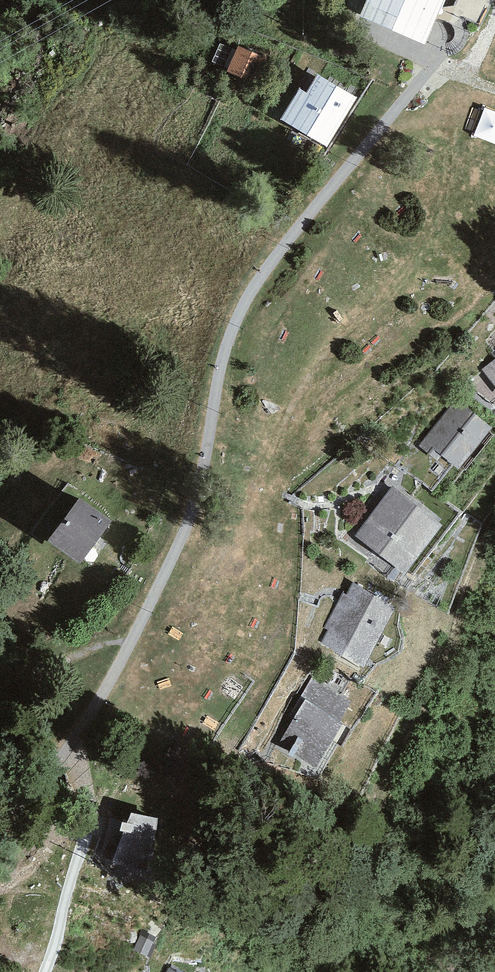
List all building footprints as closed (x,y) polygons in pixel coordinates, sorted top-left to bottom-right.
[(362,16),(425,43),(443,0),(369,0),(362,16)] [(266,59),(237,46),(226,71),(254,84),(266,59)] [(359,97),(314,69),(281,120),(327,149),(359,97)] [(478,377),(494,398),(494,363),(478,377)] [(491,427),(458,399),(420,446),(438,461),(443,456),(459,469),(491,427)] [(443,525),(394,487),(356,536),(405,574),(443,525)] [(113,520),(81,497),(49,541),(80,564),(113,520)] [(397,606),(352,583),(320,644),(364,667),(397,606)] [(340,721),(307,701),(281,745),(315,764),(340,721)] [(153,872),(157,818),(131,812),(113,861),(153,872)]
